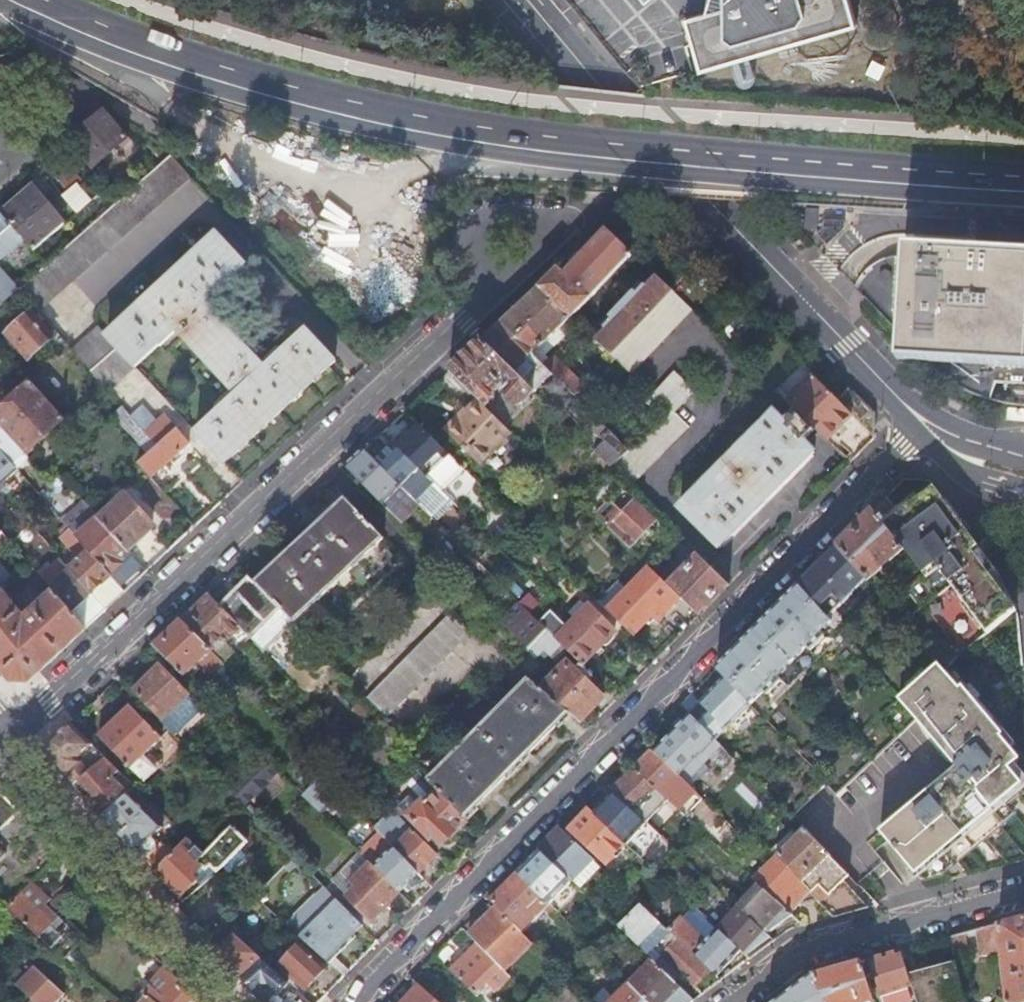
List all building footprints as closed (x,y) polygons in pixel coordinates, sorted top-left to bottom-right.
[(701,69),(856,22),(850,0),(708,0),(705,12),(687,17),(695,45),(701,69)] [(93,167),(128,137),(104,109),(69,140),(93,167)] [(147,175),(154,168),(131,141),(124,148),(147,175)] [(37,310),(189,176),(169,155),(154,168),(147,175),(110,208),(18,289),(37,310)] [(58,157),(47,167),(67,191),(78,181),(81,179),(58,157)] [(63,195),(79,213),(94,199),(79,181),(63,195)] [(31,189),(1,215),(11,225),(17,233),(33,251),(62,225),(31,189)] [(816,207),(804,207),(803,227),(815,228),(816,207)] [(11,225),(1,215),(1,214),(0,215),(0,235),(11,225)] [(822,227),(815,233),(826,244),(843,228),(844,220),(822,219),(822,227)] [(563,274),(556,268),(536,287),(570,319),(630,253),(604,229),(580,256),(572,264),(563,274)] [(196,433),(224,464),(335,362),(307,331),(265,369),(204,303),(246,266),(216,234),(106,335),(98,326),(71,349),(91,372),(117,349),(134,367),(176,330),(237,396),(196,433)] [(929,365),(931,367),(934,370),(938,372),(941,375),(945,378),(948,380),(952,383),(955,385),(959,388),(967,392),(993,403),(998,385),(1023,386),(1023,256),(907,249),(902,337),(929,365)] [(567,260),(572,264),(580,256),(575,252),(567,260)] [(374,310),(388,287),(334,256),(321,280),(374,310)] [(17,290),(0,270),(0,298),(3,302),(17,290)] [(611,358),(672,293),(655,278),(645,289),(636,281),(629,288),(632,290),(606,319),(603,316),(596,323),(605,331),(594,342),(611,358)] [(499,322),(531,354),(570,319),(536,287),(499,322)] [(611,358),(629,375),(690,310),(672,293),(611,358)] [(31,311),(6,333),(28,358),(53,336),(31,311)] [(499,322),(480,340),(533,393),(551,374),(542,366),(531,354),(499,322)] [(480,340),(447,370),(475,398),(485,407),(494,398),(493,391),(504,381),(507,385),(503,389),(504,394),(514,405),(520,405),(533,393),(480,340)] [(117,349),(91,372),(108,391),(134,367),(117,349)] [(551,374),(577,400),(587,390),(553,355),(542,366),(551,374)] [(628,451),(610,469),(630,489),(689,429),(673,413),(693,393),(672,373),(650,396),(667,412),(628,451)] [(854,458),(874,437),(810,376),(785,402),(793,409),(817,432),(826,440),(831,436),(854,458)] [(31,382),(13,399),(46,437),(64,420),(51,405),(45,398),(31,382)] [(873,413),(847,387),(836,398),(874,435),(873,413)] [(484,473),(518,440),(485,407),(475,398),(442,432),(484,473)] [(0,411),(0,426),(26,455),(46,437),(13,399),(0,411)] [(595,454),(609,468),(610,469),(628,451),(577,400),(569,409),(605,445),(595,454)] [(137,463),(150,478),(188,443),(164,415),(155,423),(141,406),(131,416),(157,446),(149,453),(137,463)] [(817,432),(793,409),(783,420),(775,412),(755,431),(754,432),(757,435),(749,443),(746,441),(745,441),(707,480),(706,481),(708,484),(701,491),(699,488),(698,489),(679,508),(719,548),(721,546),(722,548),(815,454),(813,452),(815,450),(807,442),(817,432)] [(131,416),(130,416),(122,423),(149,453),(157,446),(131,416)] [(415,423),(394,444),(413,464),(424,454),(435,464),(436,463),(439,464),(446,457),(445,453),(415,423)] [(30,459),(26,455),(0,426),(0,449),(1,451),(18,470),(30,459)] [(754,432),(755,431),(753,430),(743,439),(745,441),(746,441),(749,443),(757,435),(754,432)] [(394,444),(375,463),(401,488),(413,476),(424,486),(430,480),(413,464),(394,444)] [(344,467),(402,524),(419,506),(401,488),(375,463),(362,450),(344,467)] [(15,472),(0,456),(0,485),(15,472)] [(696,488),(698,489),(699,488),(701,491),(708,484),(706,481),(707,480),(705,479),(696,488)] [(932,488),(882,524),(903,551),(922,574),(967,534),(932,488)] [(147,571),(170,550),(150,530),(154,527),(125,495),(99,518),(147,571)] [(32,526),(52,509),(43,499),(3,534),(12,544),(32,526)] [(608,499),(593,514),(628,548),(633,543),(639,537),(643,541),(649,534),(646,531),(655,522),(633,500),(621,511),(608,499)] [(256,586),(294,625),(384,540),(346,501),(256,586)] [(872,511),(837,547),(865,581),(876,593),(887,605),(892,600),(872,577),(881,569),(879,566),(887,559),(890,562),(903,551),(882,524),(872,511)] [(98,517),(76,537),(85,548),(124,592),(147,571),(99,518),(98,517)] [(85,548),(76,537),(69,529),(60,538),(71,550),(73,548),(82,559),(70,569),(74,574),(106,610),(124,592),(85,548)] [(12,544),(3,534),(0,531),(0,554),(12,544)] [(887,605),(939,666),(943,671),(1015,610),(997,575),(991,565),(967,534),(922,574),(892,600),(887,605)] [(837,547),(797,587),(827,620),(843,604),(844,604),(853,594),(852,594),(865,581),(837,547)] [(73,548),(71,550),(61,560),(70,569),(82,559),(73,548)] [(679,599),(698,617),(728,586),(697,555),(670,583),(666,580),(663,582),(667,586),(679,599)] [(91,624),(106,610),(74,574),(70,569),(61,560),(61,559),(53,567),(41,578),(71,612),(77,607),(91,624)] [(49,562),(37,573),(41,578),(53,567),(49,562)] [(13,682),(28,683),(86,629),(71,612),(41,578),(37,573),(32,567),(7,588),(0,595),(0,666),(13,682)] [(605,610),(631,636),(650,617),(656,623),(679,599),(667,586),(663,582),(658,577),(650,569),(648,568),(626,590),(605,610)] [(288,630),(294,625),(256,586),(249,579),(236,591),(231,596),(220,606),(242,629),(250,638),(274,616),(288,630)] [(597,602),(605,610),(626,590),(617,581),(597,602)] [(231,596),(236,591),(233,587),(227,593),(231,596)] [(797,587),(758,628),(791,664),(807,649),(810,652),(825,637),(821,634),(830,624),(827,620),(797,587)] [(208,594),(180,620),(201,641),(210,650),(222,639),(226,644),(242,629),(220,606),(208,594)] [(565,650),(580,665),(581,666),(601,645),(607,645),(613,639),(612,637),(610,635),(613,632),(587,607),(564,631),(538,606),(529,615),(546,631),(560,645),(565,650)] [(77,607),(71,612),(86,629),(91,624),(77,607)] [(381,714),(386,718),(471,632),(451,613),(366,699),(381,714)] [(529,615),(510,632),(528,650),(546,631),(529,615)] [(180,620),(152,647),(183,678),(201,662),(213,675),(224,664),(221,661),(210,650),(201,641),(180,620)] [(716,670),(725,679),(751,705),(763,693),(767,697),(782,682),(778,678),(791,664),(758,628),(716,670)] [(546,631),(528,650),(527,651),(535,658),(543,650),(549,656),(560,645),(546,631)] [(540,690),(567,714),(579,724),(602,700),(586,684),(593,677),(581,666),(580,665),(573,672),(565,664),(540,690)] [(939,666),(899,701),(914,718),(954,762),(877,831),(920,878),(942,878),(1014,814),(1003,802),(1021,785),(1023,785),(1023,755),(1017,756),(943,671),(939,666)] [(160,723),(174,737),(191,720),(178,706),(188,696),(160,667),(135,691),(163,720),(160,723)] [(692,695),(681,705),(690,714),(715,741),(751,705),(725,679),(700,703),(692,695)] [(430,785),(437,791),(463,818),(567,714),(540,690),(539,690),(527,680),(426,781),(430,785)] [(130,769),(162,738),(131,706),(98,737),(130,769)] [(706,768),(716,778),(733,760),(716,742),(715,741),(690,714),(671,734),(653,752),(679,777),(688,786),(706,768)] [(78,781),(105,757),(70,724),(51,742),(50,758),(58,767),(73,785),(78,781)] [(657,791),(661,795),(685,818),(703,800),(688,786),(679,777),(653,752),(635,771),(657,791)] [(244,773),(259,788),(276,771),(261,756),(244,773)] [(129,795),(136,788),(105,757),(78,781),(73,785),(87,802),(102,818),(129,795)] [(330,770),(322,778),(330,786),(349,765),(341,757),(330,770)] [(634,814),(657,791),(635,771),(613,794),(634,814)] [(239,802),(242,805),(259,788),(244,773),(227,790),(239,802)] [(330,786),(322,778),(306,796),(316,805),(332,788),(330,786)] [(407,816),(422,800),(412,791),(397,806),(407,816)] [(463,818),(437,791),(425,803),(422,800),(407,816),(430,839),(434,836),(442,843),(451,834),(453,836),(468,822),(463,818)] [(19,814),(0,793),(0,831),(19,814)] [(641,860),(661,837),(646,824),(645,824),(634,814),(613,794),(592,816),(625,847),(626,846),(637,857),(641,860)] [(126,847),(132,854),(162,828),(129,795),(102,818),(126,847)] [(393,810),(374,830),(378,834),(392,848),(411,828),(393,810)] [(625,847),(592,816),(589,813),(571,832),(585,845),(588,842),(598,852),(596,854),(608,865),(625,847)] [(209,865),(218,873),(221,871),(222,869),(247,842),(231,826),(198,861),(180,845),(172,853),(155,871),(168,884),(181,896),(197,880),(196,879),(209,865)] [(411,828),(392,848),(417,873),(429,861),(433,865),(440,857),(411,828)] [(594,861),(560,828),(539,850),(552,864),(571,882),(572,883),(594,861)] [(803,831),(777,856),(803,884),(815,897),(814,898),(818,902),(832,917),(867,908),(837,876),(841,871),(828,858),(803,831)] [(392,848),(378,834),(359,854),(368,863),(373,867),(398,892),(401,896),(410,888),(406,884),(417,873),(392,848)] [(143,866),(151,876),(155,871),(172,853),(160,842),(140,863),(143,866)] [(549,906),(571,882),(552,864),(539,850),(529,860),(515,874),(547,907),(549,906)] [(359,854),(359,853),(342,871),(351,880),(368,863),(359,854)] [(777,856),(753,881),(759,887),(778,905),(789,916),(791,917),(798,910),(818,902),(814,898),(815,897),(803,884),(777,856)] [(572,883),(578,890),(600,867),(594,861),(572,883)] [(368,863),(351,880),(381,909),(398,892),(373,867),(368,863)] [(351,880),(342,871),(331,882),(346,897),(355,888),(349,882),(351,880)] [(556,913),(549,906),(547,907),(515,874),(489,901),(496,909),(522,934),(539,916),(546,923),(556,913)] [(381,909),(351,880),(349,882),(355,888),(346,897),(370,920),(381,909)] [(47,906),(51,901),(32,882),(27,888),(8,908),(41,938),(53,948),(63,937),(57,931),(65,922),(47,906)] [(748,894),(736,907),(737,908),(766,936),(789,916),(778,905),(759,887),(751,897),(748,894)] [(335,899),(298,936),(328,963),(343,976),(349,971),(334,958),(335,957),(333,955),(341,947),(343,949),(344,948),(342,945),(342,944),(350,937),(352,935),(352,934),(359,928),(360,927),(362,926),(361,924),(335,899)] [(637,947),(660,924),(639,905),(617,928),(637,947)] [(679,919),(668,932),(669,933),(709,971),(716,977),(739,952),(716,930),(701,916),(691,907),(680,919),(679,919)] [(737,908),(716,930),(739,952),(748,961),(773,942),(766,936),(737,908)] [(532,944),(522,934),(496,909),(468,936),(469,937),(476,944),(504,973),(532,944)] [(948,938),(952,955),(966,952),(977,951),(978,957),(999,955),(1004,1001),(1023,1001),(1023,917),(948,938)] [(222,958),(239,978),(260,958),(223,924),(206,939),(222,958)] [(637,947),(647,956),(653,950),(653,949),(669,933),(668,932),(660,924),(637,947)] [(469,937),(468,936),(461,929),(449,942),(457,950),(469,937)] [(669,933),(653,949),(653,950),(660,956),(683,978),(701,996),(720,982),(716,977),(709,971),(669,933)] [(303,989),(326,966),(300,941),(278,965),(281,968),(277,971),(287,981),(291,977),(303,989)] [(509,978),(504,973),(476,944),(464,956),(460,960),(449,971),(481,1001),(485,1001),(494,993),(509,978)] [(453,953),(445,945),(434,957),(442,965),(453,953)] [(333,955),(335,957),(343,949),(341,947),(333,955)] [(900,951),(868,960),(880,997),(911,987),(908,976),(900,951)] [(683,978),(660,956),(654,963),(676,985),(683,978)] [(259,1001),(274,1001),(271,998),(275,995),(279,999),(290,986),(260,958),(239,978),(258,1000),(259,1001)] [(676,985),(654,963),(652,962),(628,985),(628,986),(644,1001),(669,1001),(671,1000),(666,994),(671,989),(676,985)] [(812,976),(824,1001),(872,1001),(874,1001),(860,962),(843,967),(812,976)] [(911,987),(916,1001),(963,1001),(954,962),(908,976),(911,987)] [(65,995),(35,967),(18,986),(34,1001),(35,1001),(58,1001),(65,995)] [(165,968),(144,994),(149,999),(146,1001),(194,1001),(177,982),(165,968)] [(775,1001),(824,1001),(812,976),(809,977),(775,1001)] [(628,986),(628,985),(627,984),(608,1001),(644,1001),(628,986)] [(418,986),(404,1001),(435,1001),(418,986)] [(677,995),(671,989),(666,994),(671,1000),(677,995)]
